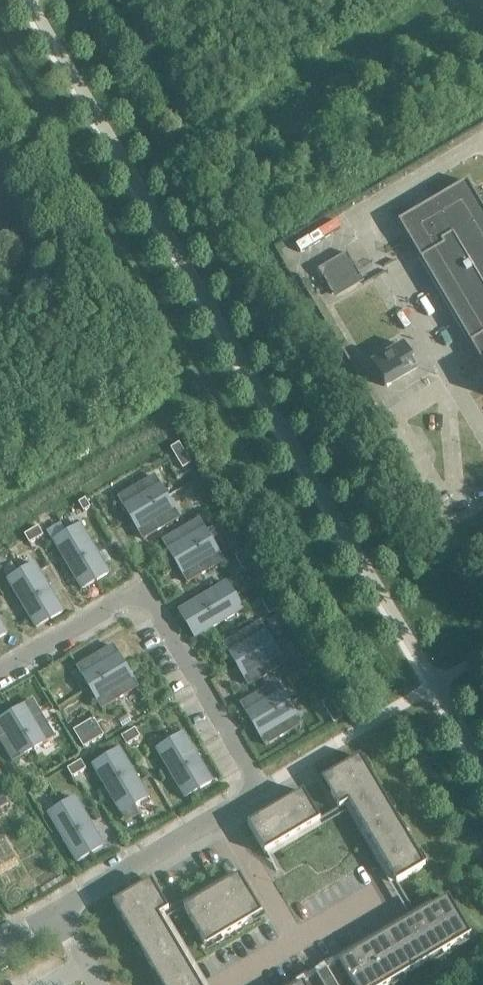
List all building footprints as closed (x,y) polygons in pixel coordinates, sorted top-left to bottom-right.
[(472,186),(403,227),(482,362),(482,205),(472,186)] [(323,275),(338,299),(367,282),(353,258),(323,275)] [(420,371),(407,349),(374,368),(387,390),(420,371)] [(170,448),(175,455),(183,450),(179,443),(170,448)] [(187,457),(183,450),(175,455),(178,462),(187,457)] [(183,469),(191,464),(187,457),(178,462),(183,469)] [(118,498),(131,518),(167,497),(155,476),(118,498)] [(179,518),(167,497),(131,518),(143,539),(179,518)] [(78,503),(83,512),(90,507),(85,499),(78,503)] [(163,541),(175,562),(211,540),(199,520),(163,541)] [(67,533),(95,581),(109,573),(81,525),(67,533)] [(38,527),(31,531),(36,540),(43,535),(38,527)] [(29,544),(36,540),(31,531),(24,535),(29,544)] [(82,589),(95,581),(67,533),(53,541),(82,589)] [(223,561),(211,540),(175,562),(187,583),(223,561)] [(243,552),(235,557),(239,564),(247,558),(243,552)] [(251,565),(247,558),(239,564),(243,571),(251,565)] [(35,564),(21,572),(49,620),(63,612),(35,564)] [(36,628),(49,620),(21,572),(7,580),(36,628)] [(179,611),(187,625),(235,596),(227,582),(179,611)] [(243,610),(235,596),(187,625),(195,639),(243,610)] [(261,601),(265,608),(274,603),(270,596),(261,601)] [(265,608),(269,615),(278,610),(274,603),(265,608)] [(224,644),(236,665),(272,644),(260,623),(224,644)] [(285,664),(272,644),(236,665),(248,686),(285,664)] [(77,667),(89,688),(125,667),(113,646),(77,667)] [(138,687),(125,667),(89,688),(102,709),(138,687)] [(241,704),(253,725),(289,703),(277,683),(241,704)] [(322,703),(326,710),(334,705),(330,698),(322,703)] [(32,701),(12,713),(33,749),(54,737),(32,701)] [(301,724),(289,703),(253,725),(265,746),(301,724)] [(338,712),(334,705),(326,710),(330,717),(338,712)] [(342,719),(338,712),(330,717),(334,724),(342,719)] [(33,749),(12,713),(0,720),(0,740),(12,761),(33,749)] [(87,723),(92,731),(99,727),(94,718),(87,723)] [(85,735),(92,731),(87,723),(80,726),(85,735)] [(78,739),(85,735),(80,726),(73,731),(78,739)] [(104,735),(99,727),(92,731),(97,739),(104,735)] [(128,733),(133,741),(140,737),(135,728),(128,733)] [(90,743),(97,739),(92,731),(85,735),(90,743)] [(126,745),(133,741),(128,733),(121,737),(126,745)] [(184,733),(170,742),(198,790),(212,782),(184,733)] [(83,747),(90,743),(85,735),(78,739),(83,747)] [(185,798),(198,790),(170,742),(156,750),(185,798)] [(120,749),(106,757),(135,805),(148,797),(120,749)] [(121,814),(135,805),(106,757),(92,765),(121,814)] [(387,982),(388,984),(391,984),(389,981),(402,973),(403,976),(430,961),(428,958),(440,950),(442,953),(456,945),(455,942),(467,934),(469,937),(471,936),(448,898),(434,906),(431,901),(413,911),(396,884),(425,866),(424,864),(421,866),(414,853),(417,852),(408,837),(405,839),(398,827),(401,825),(392,811),(389,812),(382,800),(385,798),(369,772),(366,774),(359,761),(362,759),(360,757),(322,780),(339,809),(320,821),(303,792),(248,825),(265,854),(266,853),(269,859),(347,813),(407,915),(288,984),(382,984),(387,982)] [(81,761),(74,765),(79,773),(86,769),(81,761)] [(72,777),(79,773),(74,765),(67,769),(72,777)] [(75,798),(62,806),(90,854),(104,846),(75,798)] [(76,862),(90,854),(62,806),(48,814),(76,862)] [(168,918),(184,909),(206,947),(209,946),(207,943),(219,936),(221,939),(247,923),(246,920),(258,913),(260,916),(262,914),(239,876),(238,877),(235,871),(169,910),(151,881),(113,904),(114,906),(117,904),(124,917),(121,919),(137,945),(140,943),(147,955),(144,957),(153,972),(156,970),(163,982),(160,984),(161,984),(165,984),(207,984),(168,918)]
